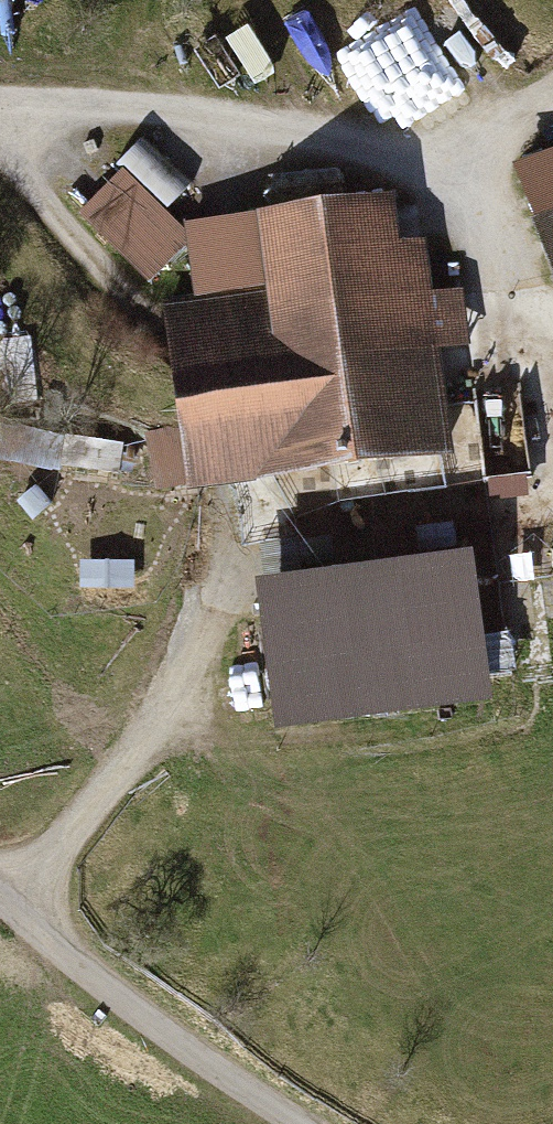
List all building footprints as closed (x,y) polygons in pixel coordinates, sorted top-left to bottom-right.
[(445,59),(424,16),(369,43),(390,86),(445,59)] [(517,169),(552,260),(552,155),(517,169)] [(403,201),(189,230),(200,306),(172,309),(197,493),(460,458),(446,357),(474,353),(466,294),(435,298),(428,244),(409,247),(403,201)] [(534,490),(532,445),(487,447),(489,492),(534,490)] [(467,548),(249,579),(271,731),(489,700),(467,548)]
